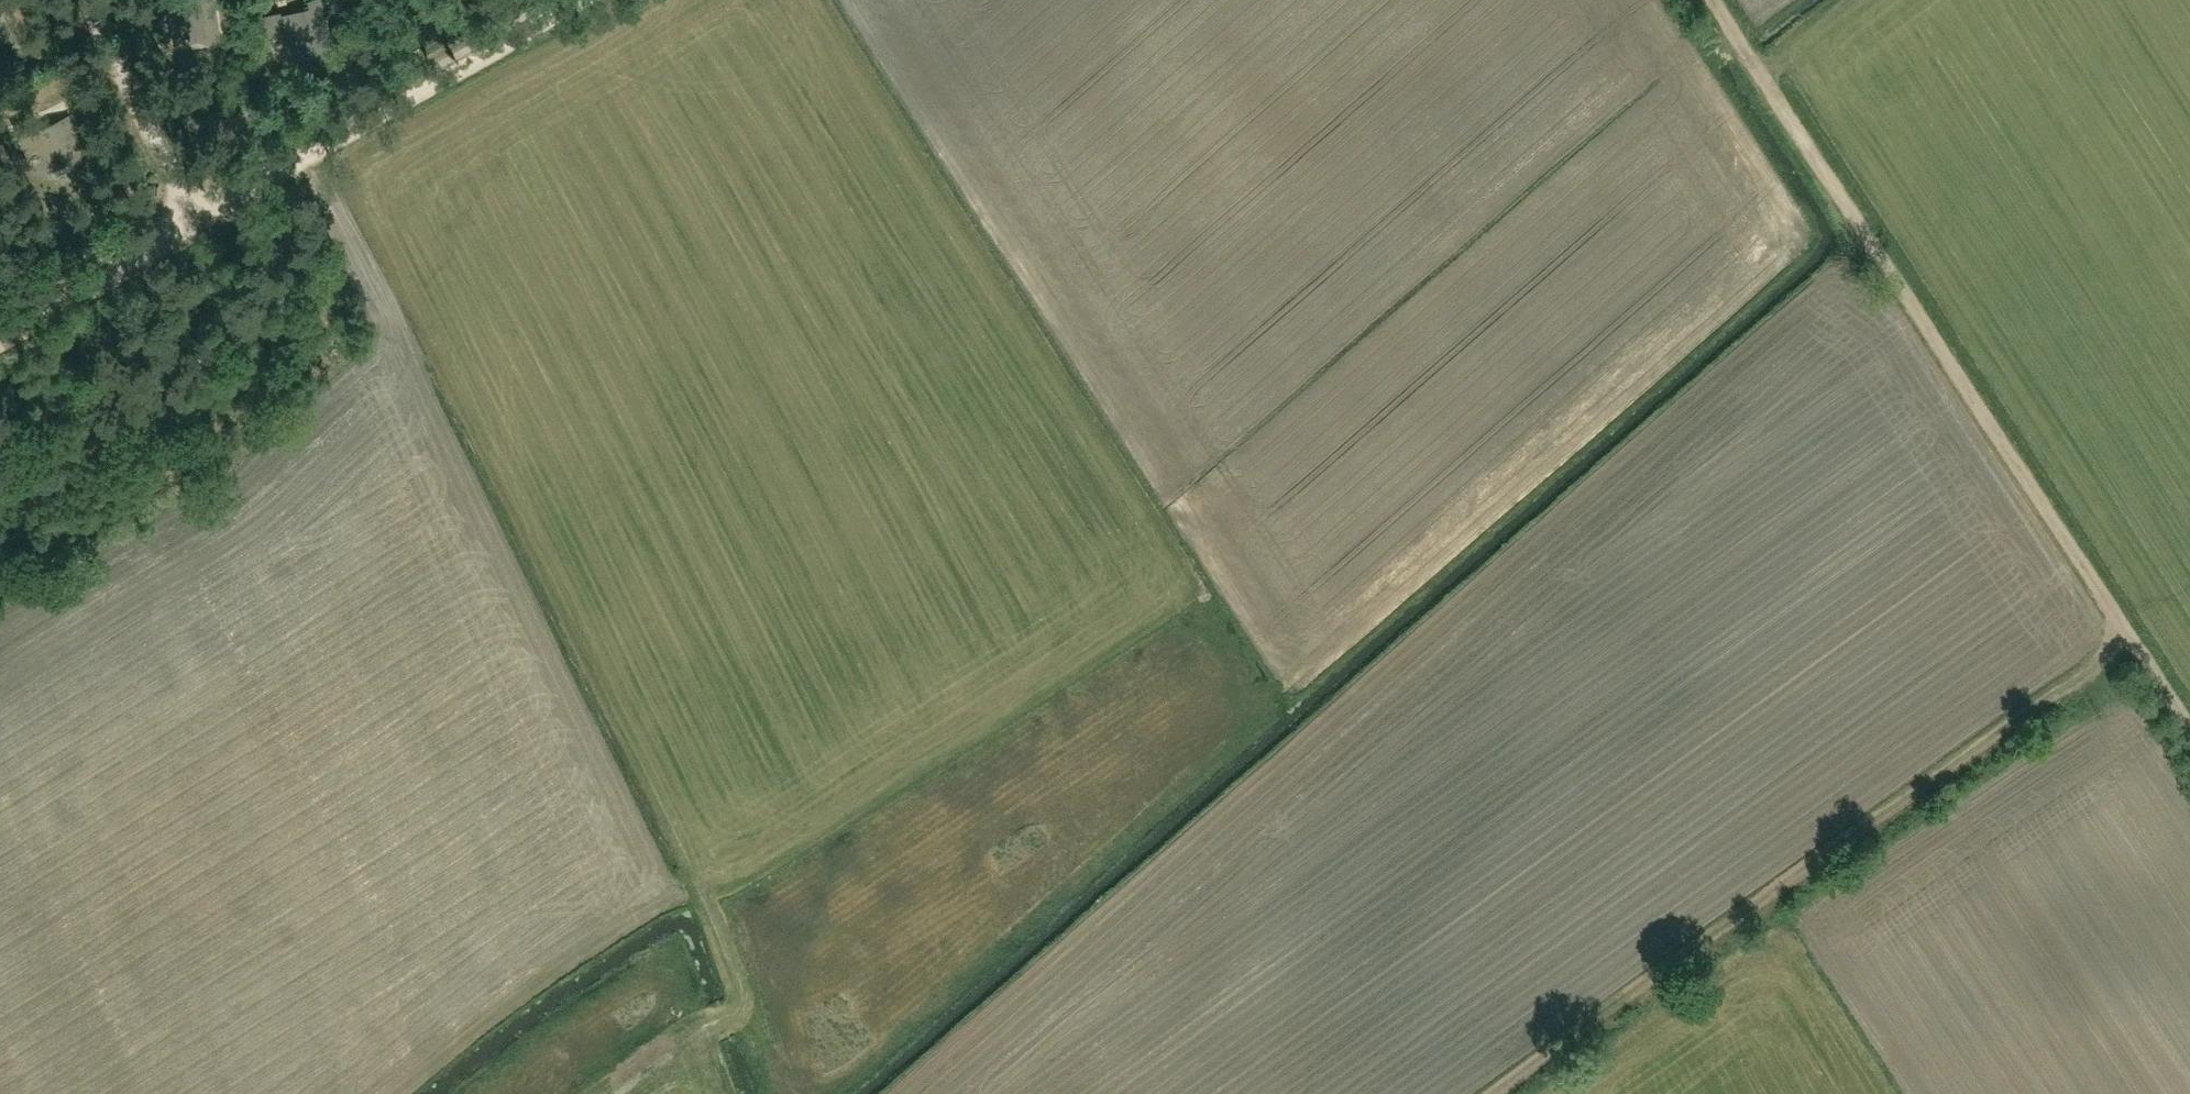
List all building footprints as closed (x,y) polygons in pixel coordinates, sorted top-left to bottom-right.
[(10,37),(0,11),(6,9),(4,0),(0,2),(0,40),(10,37)] [(208,7),(214,5),(213,0),(178,0),(164,3),(166,15),(169,14),(174,41),(206,35),(201,8),(208,7)] [(289,53),(299,51),(300,52),(305,51),(304,49),(320,46),(323,58),(324,58),(326,66),(335,64),(332,53),(333,52),(324,15),(327,14),(323,0),(310,0),(309,0),(311,9),(282,16),(281,13),(263,17),(267,36),(284,32),(289,53)] [(47,169),(76,157),(79,164),(87,161),(70,120),(63,123),(63,124),(22,141),(28,156),(40,151),(47,169)]
